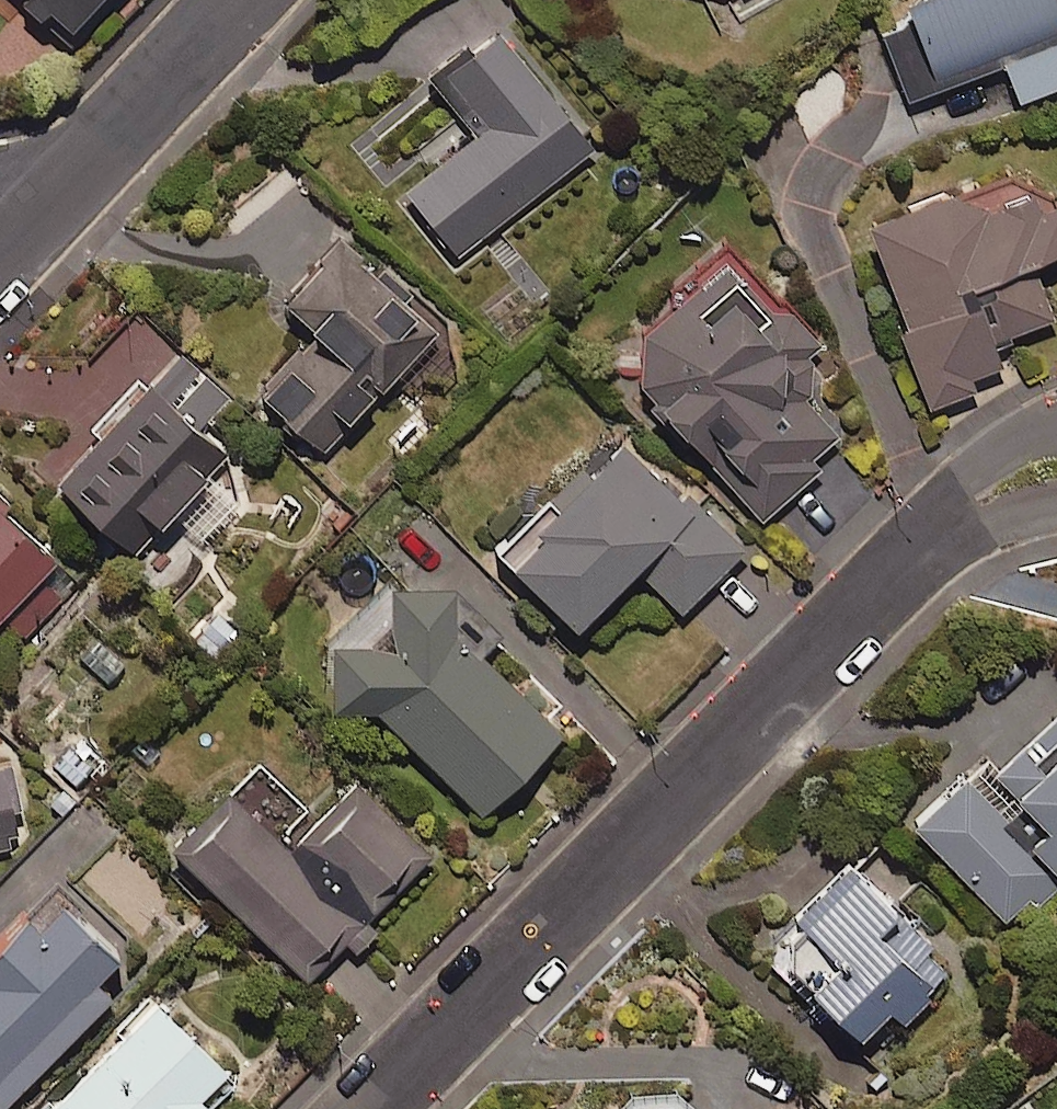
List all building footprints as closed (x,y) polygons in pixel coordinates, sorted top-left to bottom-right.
[(72,25),(96,0),(26,0),(46,19),(56,9),(72,25)] [(1051,0),(903,0),(887,6),(895,27),(877,34),(904,102),(1001,64),(1015,101),(1056,84),(1056,16),(1051,0)] [(599,145),(505,25),(437,78),(480,134),(409,189),(459,254),(599,145)] [(975,390),(971,378),(996,369),(987,341),(1047,321),(1026,260),(1056,250),(1056,211),(1056,208),(1002,177),(862,224),(924,407),(975,390)] [(349,234),(287,298),(319,330),(264,386),(325,446),(443,326),(410,294),(417,286),(388,257),(381,265),(349,234)] [(814,401),(817,344),(823,338),(791,301),(775,315),(728,260),(646,331),(646,384),(763,519),(850,443),(814,401)] [(203,421),(228,395),(180,349),(149,382),(140,373),(91,423),(100,432),(60,473),(138,549),(175,511),(206,541),(244,503),(212,472),(234,450),(203,421)] [(746,544),(624,434),(562,502),(551,492),(500,548),(586,625),(638,567),(686,611),(746,544)] [(0,488),(0,620),(22,641),(88,574),(0,488)] [(394,581),(395,641),(336,644),(336,709),(378,709),(485,813),(567,730),(459,625),(459,580),(394,581)] [(1045,766),(1024,743),(1000,766),(1053,822),(1034,840),(1056,864),(1056,755),(1045,766)] [(20,845),(9,799),(18,797),(10,761),(0,764),(0,849),(20,845)] [(966,772),(915,823),(1012,919),(1031,900),(1040,909),(1056,891),(1056,876),(1001,821),(1008,813),(966,772)] [(185,855),(313,981),(337,956),(350,943),(358,951),(379,929),(367,918),(431,853),(356,779),(292,845),(243,796),(185,855)] [(959,968),(850,859),(765,944),(881,1059),(910,1030),(903,1024),(959,968)] [(63,886),(0,947),(0,1102),(2,1104),(115,994),(99,978),(126,951),(63,886)] [(162,998),(50,1108),(216,1108),(202,1095),(231,1067),(162,998)] [(635,1108),(694,1108),(686,1098),(645,1100),(635,1108)]
